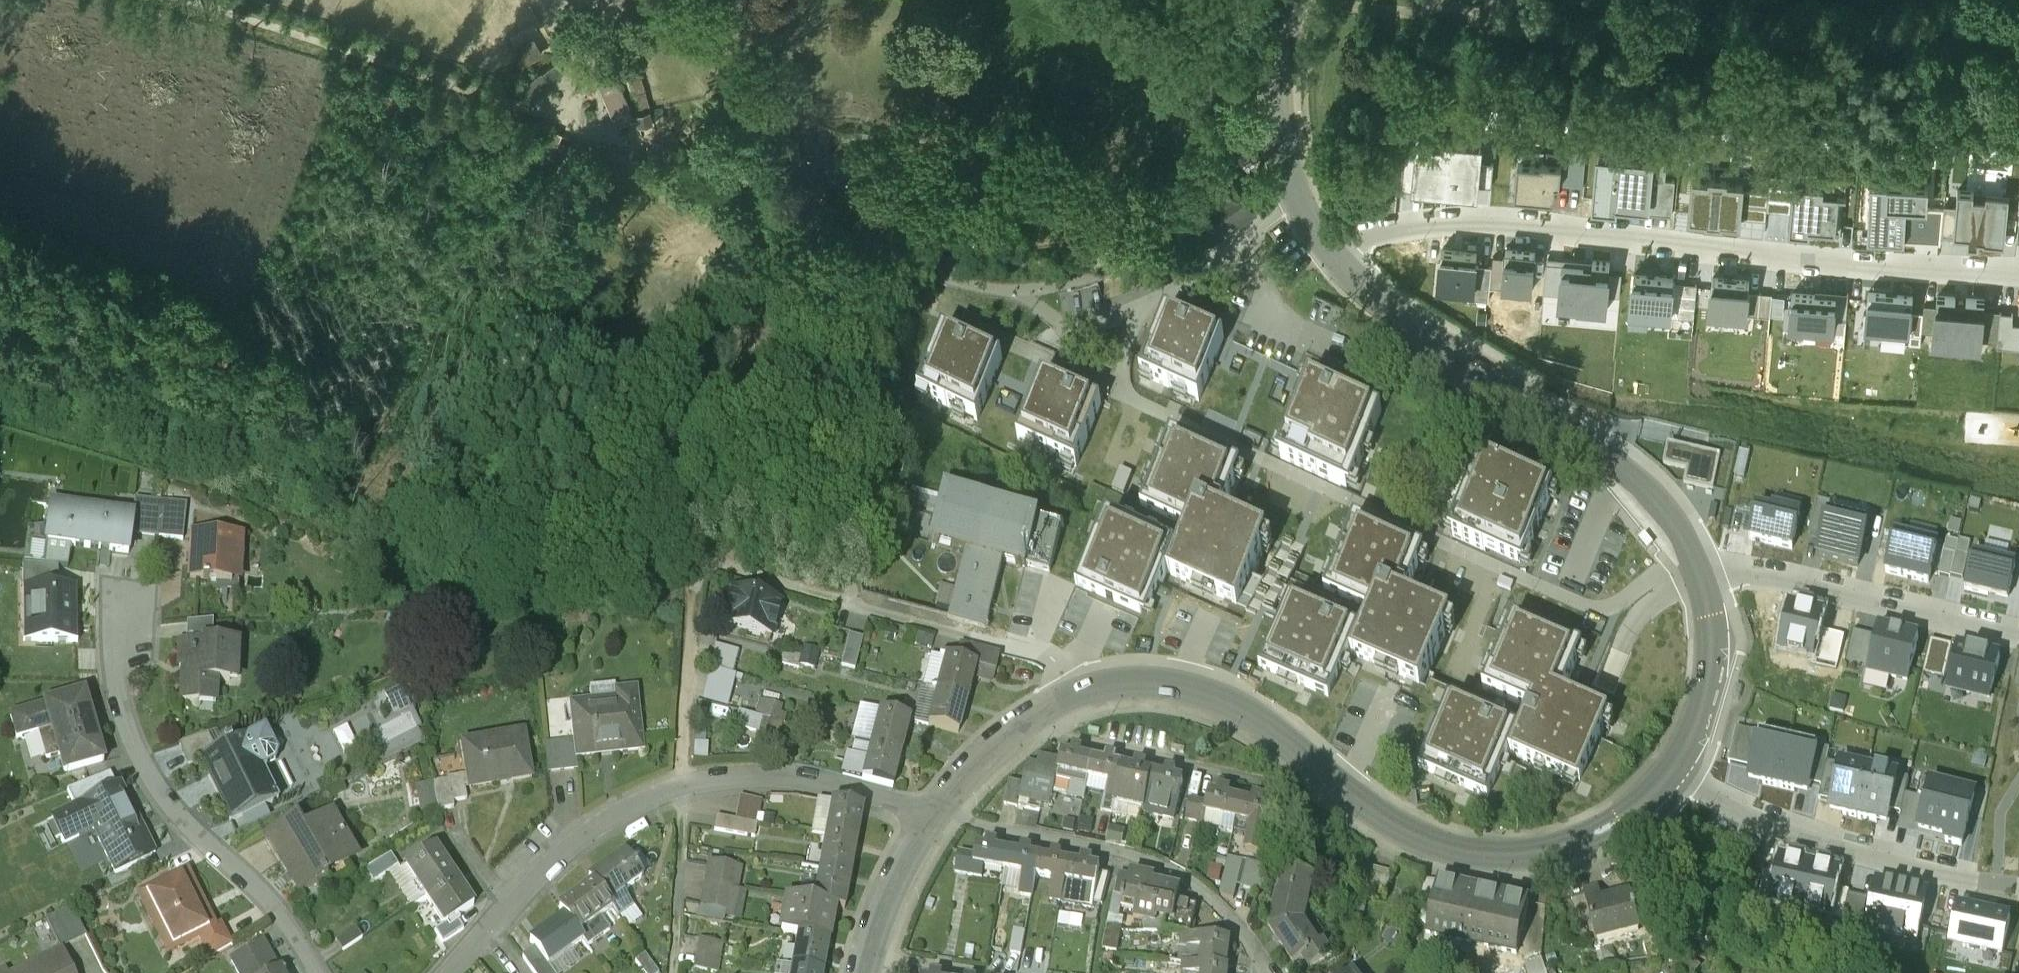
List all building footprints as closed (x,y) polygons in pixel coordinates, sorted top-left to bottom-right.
[(638,44),(619,48),(626,79),(645,75),(638,44)] [(551,74),(526,96),(536,108),(561,86),(551,74)] [(597,87),(606,108),(620,102),(611,81),(597,87)] [(1182,130),(1194,95),(1177,89),(1165,125),(1182,130)] [(629,122),(620,102),(606,108),(615,128),(629,122)] [(1411,194),(1479,201),(1485,141),(1418,134),(1411,194)] [(1562,165),(1560,185),(1584,187),(1587,152),(1563,150),(1562,165)] [(1615,205),(1647,208),(1651,160),(1599,155),(1594,208),(1615,210),(1615,205)] [(1652,156),(1651,160),(1647,208),(1672,210),(1675,179),(1665,179),(1667,158),(1652,156)] [(867,173),(833,159),(824,180),(848,190),(850,185),(860,189),(867,173)] [(1514,198),(1554,201),(1556,184),(1560,185),(1562,165),(1541,163),(1541,165),(1517,163),(1514,198)] [(1770,173),(1768,193),(1766,210),(1790,212),(1793,182),(1794,176),(1770,173)] [(1694,181),(1690,220),(1706,221),(1706,224),(1723,226),(1723,223),(1739,224),(1740,218),(1743,190),(1743,185),(1727,184),(1727,180),(1710,179),(1709,182),(1694,181)] [(1846,181),(1819,179),(1818,184),(1824,185),(1824,190),(1839,192),(1836,230),(1818,228),(1818,234),(1841,236),(1846,181)] [(1213,192),(1216,196),(1190,215),(1211,244),(1251,214),(1230,185),(1229,186),(1227,183),(1223,181),(1220,180),(1217,180),(1214,182),(1213,185),(1212,189),(1213,192)] [(1793,182),(1790,212),(1789,231),(1810,233),(1811,228),(1818,228),(1836,230),(1839,192),(1824,190),(1824,185),(1818,184),(1793,182)] [(1870,182),(1867,238),(1905,240),(1907,206),(1928,207),(1928,205),(1929,185),(1870,182)] [(1958,187),(1956,203),(1953,232),(1968,234),(1967,243),(1978,244),(1979,237),(1983,238),(1983,239),(2005,241),(2009,197),(1973,194),(1974,189),(1958,187)] [(1768,193),(1743,190),(1740,218),(1765,220),(1766,210),(1768,193)] [(1944,206),(1942,231),(1953,232),(1956,203),(1944,202),(1944,206)] [(1928,207),(1907,206),(1905,240),(1941,242),(1942,231),(1944,206),(1928,205),(1928,207)] [(1532,294),(1535,254),(1506,251),(1505,260),(1502,291),(1532,294)] [(1441,252),(1438,292),(1470,295),(1473,295),(1476,268),(1477,255),(1441,252)] [(1490,290),(1502,291),(1505,260),(1493,259),(1492,269),(1490,290)] [(1560,297),(1563,268),(1563,264),(1547,262),(1544,296),(1560,297)] [(1592,271),(1563,268),(1560,297),(1558,313),(1606,318),(1607,299),(1610,275),(1611,267),(1592,265),(1592,271)] [(1490,290),(1492,269),(1476,268),(1473,295),(1470,295),(1469,303),(1489,305),(1490,290)] [(1622,277),(1610,275),(1607,299),(1619,300),(1622,277)] [(1630,317),(1670,320),(1673,285),(1673,281),(1634,277),(1630,317)] [(1749,283),(1712,279),(1709,316),(1746,320),(1746,317),(1748,293),(1749,283)] [(1673,285),(1670,320),(1694,322),(1697,287),(1673,285)] [(1834,322),(1847,323),(1849,294),(1816,292),(1816,296),(1836,298),(1834,322)] [(1909,334),(1911,312),(1913,296),(1868,292),(1864,330),(1909,334)] [(1772,296),(1748,293),(1746,317),(1770,319),(1772,296)] [(1789,331),(1833,334),(1834,322),(1836,298),(1816,296),(1792,294),(1789,331)] [(1937,295),(1936,305),(1933,333),(1932,347),(1980,352),(1981,342),(1984,310),(1985,300),(1966,299),(1966,301),(1955,300),(1955,297),(1937,295)] [(1924,305),(1924,313),(1922,332),(1933,333),(1936,305),(1924,305)] [(1164,309),(1139,368),(1197,393),(1223,335),(1164,309)] [(1984,310),(1981,342),(1997,343),(2000,313),(2000,311),(1984,310)] [(1922,332),(1924,313),(1911,312),(1909,334),(1908,348),(1920,349),(1922,332)] [(2018,351),(2018,325),(2012,325),(2013,314),(2000,313),(1997,343),(1996,349),(2018,351)] [(1001,353),(942,327),(917,386),(975,411),(1001,353)] [(1100,397),(1041,371),(1015,429),(1074,455),(1100,397)] [(1284,436),(1279,447),(1344,476),(1349,465),(1353,467),(1363,445),(1359,443),(1364,432),(1368,434),(1380,405),(1311,374),(1306,385),(1303,383),(1280,434),(1284,436)] [(1143,486),(1139,497),(1187,518),(1196,496),(1218,506),(1233,471),(1229,469),(1235,456),(1169,427),(1164,439),(1168,441),(1164,450),(1160,449),(1153,464),(1157,466),(1147,488),(1143,486)] [(1683,478),(1712,484),(1720,451),(1667,439),(1663,459),(1686,464),(1683,478)] [(1553,480),(1479,448),(1452,511),(1455,512),(1451,523),(1517,552),(1522,541),(1526,543),(1553,480)] [(1038,515),(940,490),(927,541),(965,550),(1002,560),(1025,566),(1038,515)] [(1175,543),(1165,565),(1193,577),(1194,574),(1216,583),(1215,587),(1235,596),(1260,539),(1256,537),(1262,525),(1218,506),(1196,496),(1187,518),(1175,543)] [(1807,531),(1821,534),(1827,510),(1828,511),(1830,501),(1815,497),(1807,531)] [(161,502),(138,501),(135,517),(132,535),(159,537),(161,502)] [(159,537),(181,539),(185,504),(161,502),(159,537)] [(1749,535),(1792,545),(1800,512),(1772,506),(1772,509),(1756,505),(1749,535)] [(135,517),(61,506),(58,529),(55,529),(55,531),(58,532),(56,547),(129,557),(132,535),(135,517)] [(1326,568),(1322,578),(1370,599),(1379,577),(1401,587),(1416,552),(1413,550),(1418,537),(1352,508),(1347,520),(1351,521),(1347,531),(1343,529),(1336,545),(1340,547),(1330,569),(1326,568)] [(1817,551),(1858,561),(1868,520),(1828,511),(1827,510),(1821,534),(1817,551)] [(1175,543),(1105,513),(1092,542),(1100,545),(1096,555),(1088,551),(1075,582),(1141,611),(1145,601),(1149,602),(1165,565),(1175,543)] [(243,530),(189,528),(189,579),(242,579),(243,530)] [(1885,568),(1928,578),(1937,542),(1894,531),(1885,568)] [(1949,573),(1950,571),(1958,538),(1946,535),(1938,570),(1949,573)] [(1958,536),(1958,538),(1950,571),(1961,574),(1970,539),(1958,536)] [(1002,560),(965,550),(948,616),(985,625),(1002,560)] [(2015,562),(1972,552),(1963,585),(2007,595),(2015,562)] [(59,570),(22,567),(23,589),(59,588),(59,570)] [(1358,624),(1348,646),(1375,658),(1377,654),(1400,665),(1398,668),(1418,677),(1443,620),(1439,619),(1445,606),(1401,587),(1379,577),(1370,599),(1358,624)] [(77,590),(77,588),(59,588),(23,589),(23,591),(30,591),(31,644),(78,643),(78,626),(75,626),(75,590),(77,590)] [(779,605),(732,593),(724,624),(771,635),(779,605)] [(1348,646),(1358,624),(1292,595),(1287,606),(1284,605),(1258,663),(1278,672),(1280,668),(1298,677),(1297,680),(1327,694),(1340,665),(1337,663),(1341,653),(1345,655),(1348,646)] [(1821,609),(1789,601),(1779,645),(1810,652),(1817,624),(1821,609)] [(1538,673),(1560,683),(1575,648),(1572,646),(1577,633),(1512,604),(1506,616),(1510,617),(1506,627),(1502,626),(1495,642),(1498,643),(1488,666),(1485,664),(1480,673),(1528,695),(1538,673)] [(213,621),(188,623),(187,632),(213,634),(213,621)] [(1917,631),(1877,621),(1875,629),(1866,664),(1866,666),(1906,676),(1917,631)] [(1866,664),(1875,629),(1852,623),(1843,658),(1866,664)] [(1843,630),(1817,624),(1810,652),(1810,653),(1836,659),(1843,630)] [(1952,638),(1929,633),(1921,668),(1943,673),(1952,638)] [(862,638),(849,635),(841,665),(854,669),(862,638)] [(210,643),(182,642),(180,664),(184,664),(182,698),(198,699),(199,695),(213,696),(213,700),(215,700),(217,676),(230,677),(231,662),(238,663),(239,641),(211,639),(210,643)] [(1989,694),(1999,651),(1956,641),(1947,678),(1968,683),(1966,689),(1989,694)] [(716,643),(710,665),(734,671),(740,649),(716,643)] [(997,654),(959,644),(955,659),(945,657),(937,690),(967,698),(973,674),(979,676),(981,666),(993,670),(997,654)] [(819,650),(804,646),(801,656),(816,659),(819,650)] [(816,659),(801,656),(799,665),(814,669),(816,659)] [(1538,673),(1528,695),(1517,720),(1507,742),(1535,755),(1537,751),(1546,755),(1545,759),(1564,767),(1566,764),(1579,769),(1602,717),(1598,715),(1604,702),(1560,683),(1538,673)] [(617,705),(571,710),(574,744),(576,759),(642,752),(635,690),(616,692),(617,705)] [(967,698),(937,690),(928,724),(958,732),(967,698)] [(1507,742),(1517,720),(1458,695),(1457,698),(1446,693),(1417,759),(1435,767),(1437,764),(1459,774),(1458,777),(1486,790),(1499,761),(1496,759),(1500,750),(1503,752),(1507,742)] [(83,695),(44,707),(45,708),(9,719),(16,742),(39,735),(47,761),(67,755),(72,773),(104,763),(93,727),(90,728),(88,720),(91,719),(83,695)] [(779,712),(757,707),(755,716),(777,721),(779,712)] [(755,716),(738,712),(734,728),(758,734),(759,727),(774,731),(777,721),(755,716)] [(909,719),(879,712),(870,745),(901,753),(909,719)] [(368,713),(335,725),(343,746),(376,734),(368,713)] [(1751,761),(1759,728),(1735,723),(1728,755),(1751,761)] [(263,726),(201,757),(202,759),(204,758),(234,818),(231,819),(232,821),(281,797),(280,795),(273,798),(256,763),(274,754),(262,729),(264,728),(263,726)] [(1749,772),(1777,779),(1788,735),(1759,728),(1751,761),(1749,772)] [(498,746),(464,753),(468,776),(470,789),(471,790),(473,790),(472,788),(497,784),(498,785),(532,779),(524,733),(497,738),(498,746)] [(1817,742),(1788,735),(1777,779),(1807,786),(1810,775),(1817,742)] [(1828,744),(1817,742),(1810,775),(1821,778),(1826,756),(1828,744)] [(574,744),(544,747),(547,773),(576,770),(575,759),(576,759),(574,744)] [(901,753),(870,745),(862,779),(892,787),(901,753)] [(1071,754),(1062,751),(1059,761),(1057,770),(1088,777),(1092,758),(1080,756),(1082,748),(1073,746),(1071,754)] [(1105,761),(1092,758),(1088,777),(1106,781),(1118,783),(1122,765),(1114,764),(1116,756),(1107,754),(1105,761)] [(1057,770),(1059,761),(1040,756),(1038,765),(1031,763),(1029,768),(1026,768),(1017,805),(1040,810),(1042,802),(1050,804),(1053,790),(1057,770)] [(1830,794),(1838,759),(1826,756),(1821,778),(1818,791),(1830,794)] [(1857,810),(1868,763),(1839,756),(1838,759),(1830,794),(1828,803),(1857,810)] [(1135,768),(1122,765),(1118,783),(1113,804),(1143,810),(1152,772),(1144,770),(1145,763),(1136,761),(1135,768)] [(1897,770),(1868,763),(1857,810),(1886,817),(1889,803),(1897,770)] [(1165,767),(1164,775),(1152,772),(1143,810),(1143,812),(1173,819),(1182,779),(1173,777),(1175,769),(1165,767)] [(1083,797),(1088,777),(1057,770),(1053,790),(1083,797)] [(1908,772),(1897,770),(1889,803),(1901,806),(1905,789),(1908,772)] [(111,773),(68,790),(75,806),(117,786),(111,773)] [(468,776),(447,780),(447,784),(433,787),(438,814),(452,811),(451,805),(466,802),(464,790),(470,789),(468,776)] [(1926,793),(1920,819),(1918,825),(1945,831),(1944,836),(1961,840),(1973,789),(1929,778),(1926,793)] [(1118,783),(1106,781),(1099,809),(1111,812),(1113,804),(1118,783)] [(135,821),(117,786),(75,806),(52,818),(66,845),(94,831),(116,873),(157,853),(140,819),(135,821)] [(433,787),(416,790),(422,817),(438,814),(433,787)] [(1218,796),(1208,794),(1204,812),(1235,819),(1239,801),(1227,798),(1228,790),(1219,788),(1218,796)] [(1926,793),(1905,789),(1901,806),(1899,814),(1920,819),(1926,793)] [(1251,804),(1239,801),(1235,819),(1265,826),(1270,808),(1261,806),(1263,798),(1253,796),(1251,804)] [(761,802),(739,798),(735,819),(757,824),(761,802)] [(862,807),(832,802),(825,836),(856,841),(862,807)] [(735,819),(716,816),(713,832),(754,839),(757,824),(735,819)] [(306,836),(295,818),(267,833),(287,868),(292,865),(306,889),(327,877),(323,871),(354,853),(335,820),(306,836)] [(655,830),(639,838),(644,848),(660,840),(655,830)] [(856,841),(825,836),(819,869),(850,875),(856,841)] [(997,840),(988,839),(987,847),(978,845),(974,864),(1005,869),(1008,850),(996,848),(997,840)] [(1032,846),(1022,844),(1020,852),(1008,850),(1005,869),(1035,874),(1038,855),(1030,854),(1032,846)] [(434,848),(405,866),(425,895),(453,877),(434,848)] [(1052,849),(1051,858),(1038,855),(1035,874),(1065,879),(1068,860),(1061,859),(1062,851),(1052,849)] [(1799,900),(1808,857),(1780,851),(1777,866),(1770,894),(1799,900)] [(399,865),(392,853),(366,869),(373,881),(399,865)] [(624,853),(590,878),(594,884),(612,908),(619,917),(634,906),(622,891),(641,877),(624,853)] [(1083,854),(1081,863),(1068,860),(1065,879),(1097,885),(1100,866),(1090,864),(1092,856),(1083,854)] [(1228,854),(1221,892),(1236,895),(1238,884),(1262,889),(1267,862),(1228,854)] [(1827,907),(1834,879),(1837,864),(1808,857),(1799,900),(1827,907)] [(1212,860),(1208,875),(1222,879),(1226,863),(1212,860)] [(1390,866),(1366,860),(1361,879),(1385,885),(1390,866)] [(738,867),(710,861),(706,884),(709,884),(734,889),(738,867)] [(1770,894),(1777,866),(1763,863),(1756,892),(1770,895),(1770,894)] [(1304,921),(1316,875),(1283,866),(1268,926),(1293,962),(1301,956),(1308,967),(1332,952),(1324,940),(1319,943),(1304,921)] [(850,875),(819,869),(813,903),(835,907),(844,909),(850,875)] [(1130,876),(1118,873),(1113,894),(1124,897),(1130,876)] [(1131,874),(1130,876),(1124,897),(1122,907),(1136,910),(1134,918),(1144,920),(1156,923),(1157,917),(1166,919),(1174,921),(1179,903),(1182,892),(1155,880),(1154,886),(1131,874)] [(184,875),(147,893),(173,947),(199,935),(211,929),(210,928),(184,875)] [(1528,896),(1436,875),(1424,927),(1426,927),(1424,936),(1458,944),(1485,950),(1486,942),(1515,949),(1528,896)] [(1877,875),(1873,890),(1866,922),(1866,923),(1914,934),(1925,885),(1877,875)] [(453,877),(425,895),(444,925),(445,926),(456,918),(473,907),(453,877)] [(1841,911),(1847,884),(1848,882),(1834,879),(1827,907),(1827,908),(1841,911)] [(1629,887),(1601,894),(1598,881),(1585,884),(1596,934),(1638,924),(1634,908),(1635,907),(1634,903),(1633,903),(1629,887)] [(594,884),(560,909),(565,916),(582,940),(587,946),(610,930),(600,917),(612,908),(594,884)] [(734,889),(709,884),(706,900),(737,905),(740,890),(734,889)] [(1841,911),(1840,917),(1866,922),(1873,890),(1847,884),(1841,911)] [(813,903),(787,899),(781,932),(798,936),(829,941),(835,907),(813,903)] [(1986,945),(2001,948),(2009,910),(1994,907),(1995,905),(1972,900),(1971,902),(1956,899),(1949,930),(1964,933),(1962,941),(1986,946),(1986,945)] [(1196,908),(1179,903),(1174,921),(1166,919),(1163,933),(1189,935),(1196,908)] [(72,909),(46,922),(61,949),(86,936),(72,909)] [(565,916),(530,941),(535,948),(547,966),(582,940),(565,916)] [(1144,932),(1163,933),(1166,919),(1157,917),(1156,923),(1144,920),(1144,932)] [(444,925),(434,931),(443,944),(463,929),(456,918),(445,926),(444,925)] [(211,929),(199,935),(209,955),(232,944),(221,923),(210,928),(211,929)] [(1023,951),(1026,929),(1015,927),(1012,950),(1023,951)] [(354,928),(335,941),(341,951),(361,938),(354,928)] [(798,936),(792,969),(814,972),(823,972),(829,941),(798,936)] [(1229,940),(1203,937),(1200,965),(1203,966),(1225,968),(1229,940)] [(715,945),(700,942),(698,952),(714,955),(715,945)] [(231,961),(238,972),(273,972),(278,970),(263,943),(231,961)] [(523,957),(534,972),(552,972),(547,966),(535,948),(523,957)] [(1521,953),(1528,972),(1544,972),(1536,948),(1521,953)] [(714,955),(698,952),(696,961),(712,964),(714,955)] [(645,954),(635,961),(644,972),(659,972),(645,954)] [(66,958),(34,972),(73,972),(66,958)]
